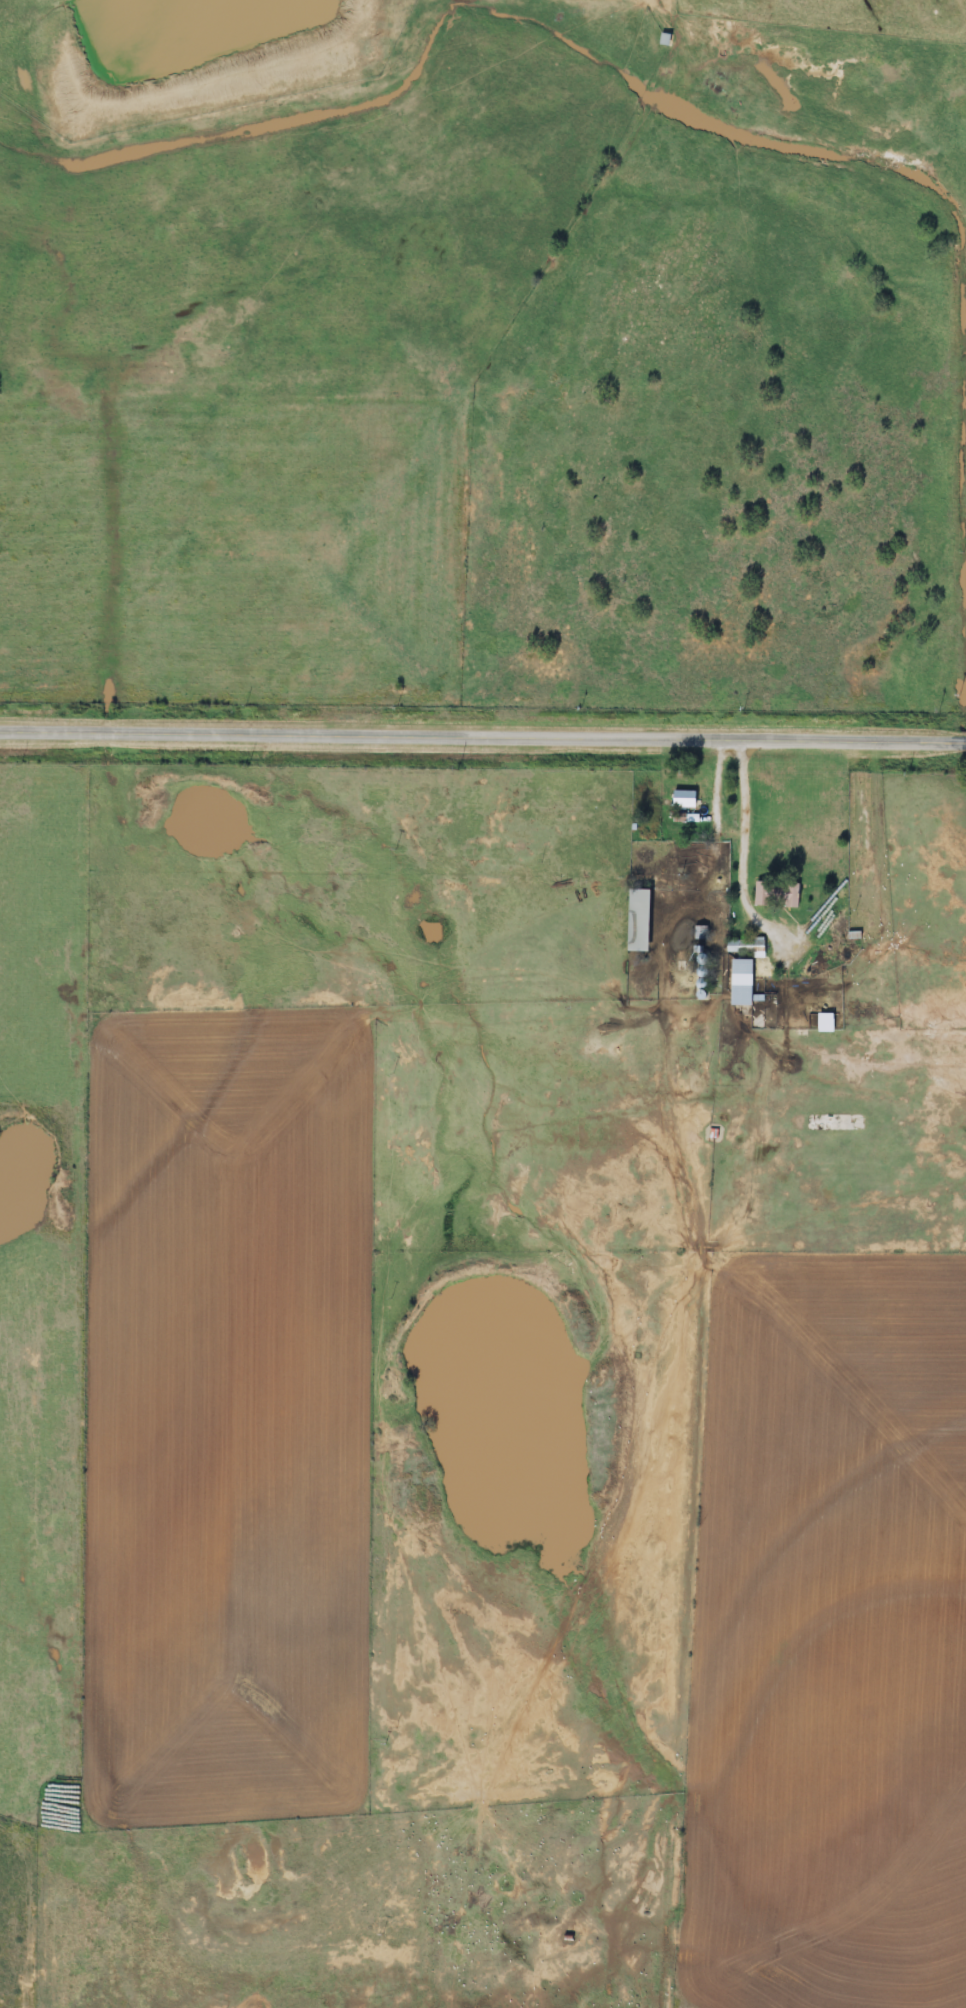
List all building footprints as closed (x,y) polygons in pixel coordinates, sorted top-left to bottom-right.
[(669,35),(659,32),(656,43),(666,46),(669,35)] [(670,807),(693,807),(693,790),(670,790),(670,807)] [(752,907),(796,908),(796,883),(753,882),(752,907)] [(647,890),(626,890),(626,952),(646,952),(647,890)] [(725,939),(725,954),(762,954),(762,939),(725,939)] [(750,959),(729,959),(728,1006),(749,1006),(750,959)] [(831,1014),(815,1013),(815,1032),(831,1032),(831,1014)]
